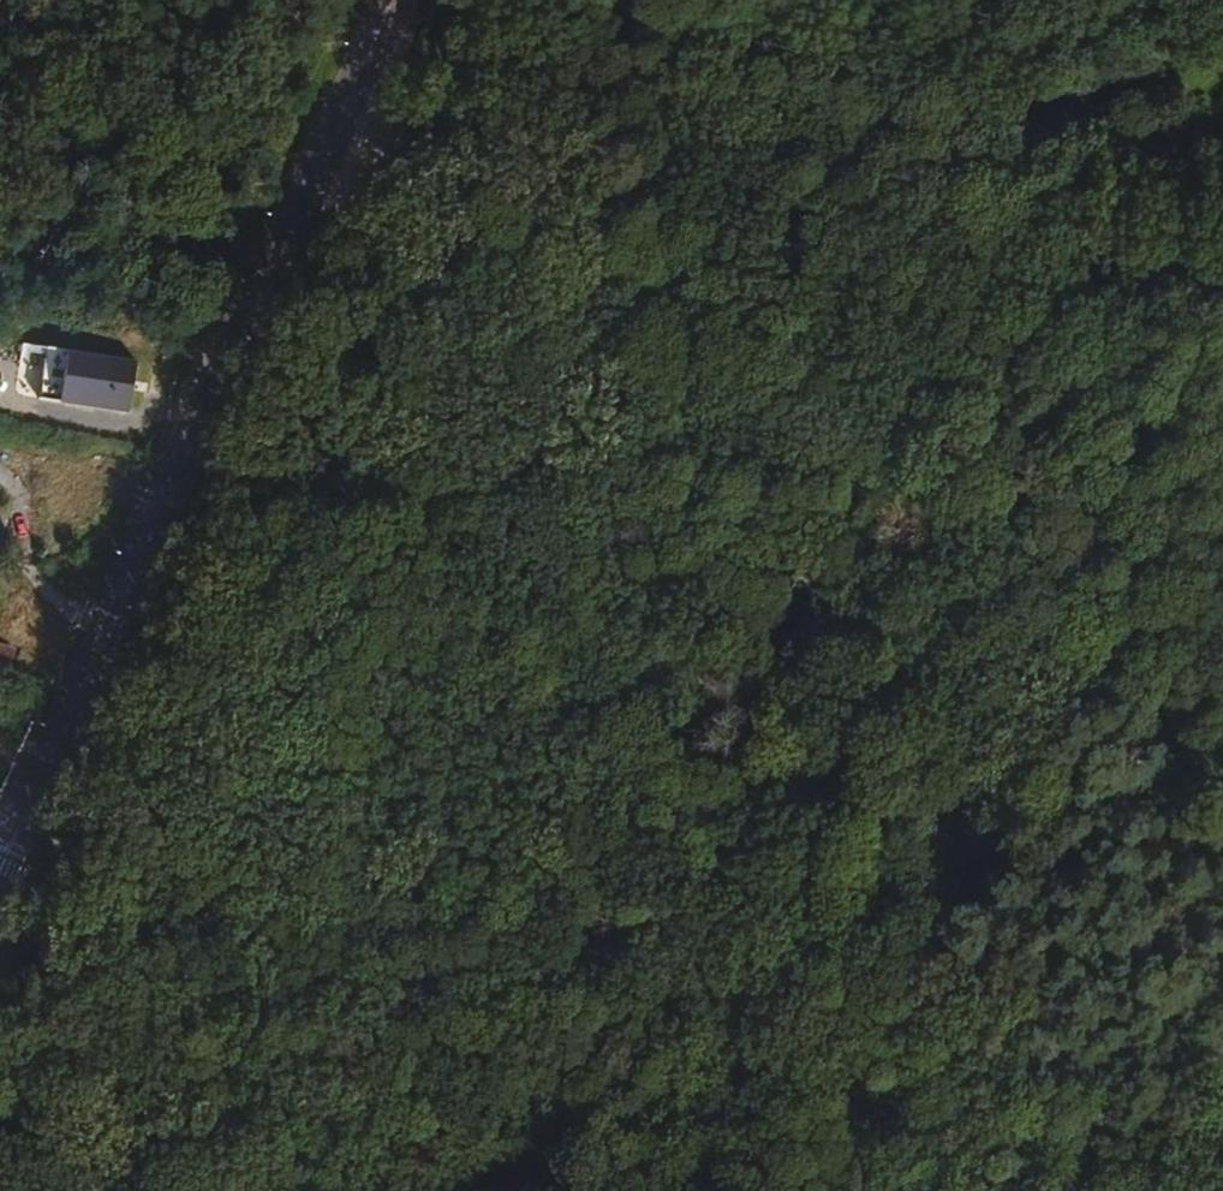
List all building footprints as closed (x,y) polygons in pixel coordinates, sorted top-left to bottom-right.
[(49,346),(39,401),(129,417),(139,362),(49,346)] [(0,643),(0,682),(2,683),(14,648),(0,643)]
